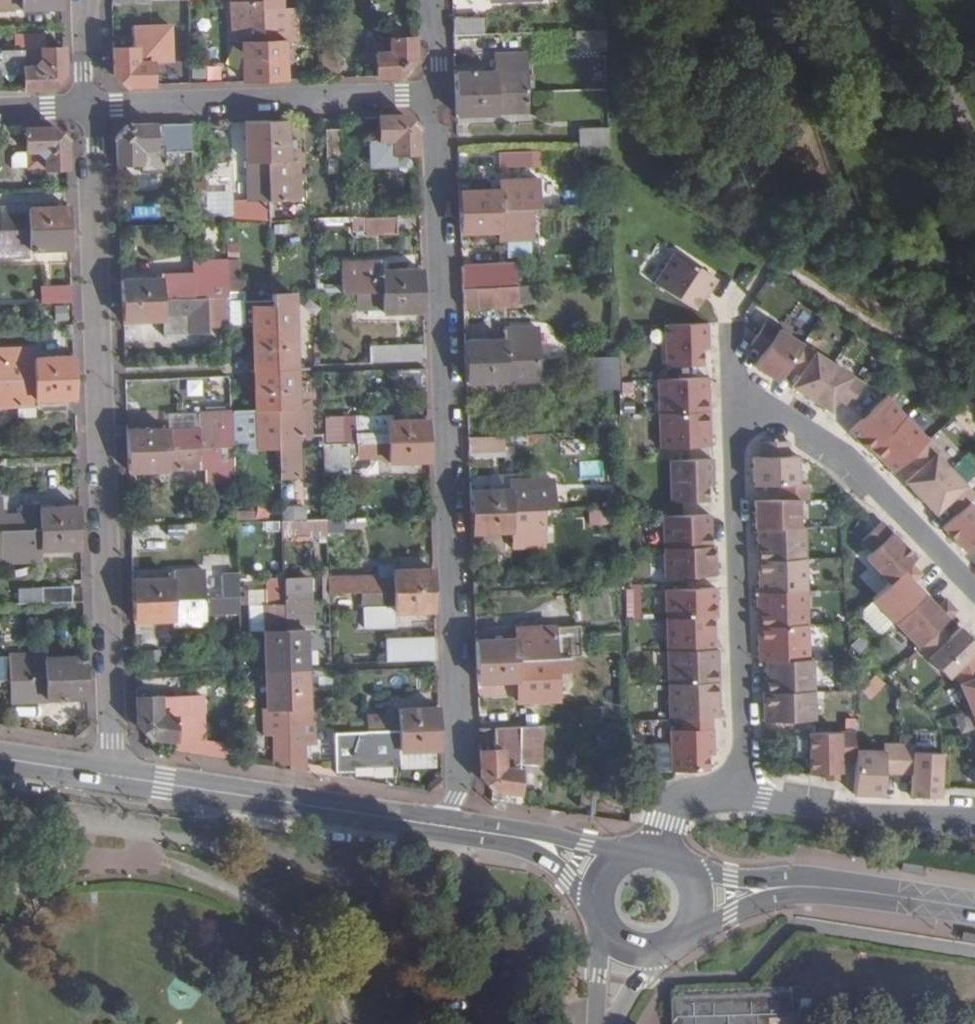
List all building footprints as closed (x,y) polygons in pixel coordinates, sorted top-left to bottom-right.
[(60,9),(59,0),(0,0),(0,12),(60,9)] [(260,0),(231,0),(233,44),(242,43),(243,84),(263,83),(260,0)] [(263,83),(286,83),(284,43),(297,42),(296,12),(275,12),(275,0),(260,0),(263,83)] [(482,19),(452,21),(453,37),(483,36),(482,19)] [(597,32),(597,51),(606,51),(605,31),(597,32)] [(597,51),(597,32),(574,32),(575,52),(597,51)] [(61,51),(44,52),(43,35),(9,37),(9,52),(0,53),(0,76),(22,75),(22,92),(49,91),(62,78),(61,51)] [(414,64),(413,37),(375,39),(377,79),(401,78),(414,64)] [(152,48),(112,50),(113,75),(126,88),(153,87),(152,63),(153,63),(152,48)] [(321,49),(322,81),(339,81),(338,48),(321,49)] [(153,87),(170,87),(169,62),(153,63),(152,63),(153,87)] [(455,96),(527,94),(526,71),(454,73),(455,96)] [(528,115),(527,94),(455,96),(456,118),(528,115)] [(396,157),(417,156),(417,130),(402,117),(376,118),(377,133),(377,143),(370,143),(371,161),(373,168),(396,167),(396,157)] [(268,194),(268,203),(296,202),(294,162),(288,163),(286,121),(265,122),(268,194)] [(231,203),(231,223),(269,222),(268,207),(268,203),(268,194),(265,122),(242,122),(244,164),(245,164),(247,203),(231,203)] [(162,153),(190,151),(189,124),(128,126),(114,141),(115,166),(137,166),(137,173),(162,172),(162,153)] [(52,129),(24,130),(25,155),(26,170),(26,171),(65,170),(64,141),(52,129)] [(600,130),(601,150),(609,150),(608,129),(600,130)] [(601,150),(600,130),(578,131),(579,151),(601,150)] [(341,160),(341,131),(325,132),(326,161),(341,160)] [(526,153),(496,155),(497,170),(527,168),(526,153)] [(26,170),(25,155),(15,155),(16,170),(26,170)] [(498,191),(458,192),(459,213),(532,210),(538,210),(537,179),(498,181),(498,191)] [(343,201),(343,216),(379,214),(378,200),(343,201)] [(215,224),(223,223),(231,223),(231,203),(214,204),(215,224)] [(67,230),(66,207),(27,209),(0,210),(0,221),(0,231),(67,230)] [(533,241),(532,210),(459,213),(460,236),(500,234),(500,243),(533,241)] [(369,234),(399,233),(398,217),(368,218),(369,234)] [(68,250),(67,230),(0,231),(0,261),(28,259),(28,253),(68,250)] [(197,264),(215,262),(215,251),(197,253),(197,264)] [(654,283),(695,310),(707,291),(709,293),(717,280),(675,252),(654,283)] [(205,299),(225,298),(225,282),(224,263),(215,262),(197,264),(198,273),(160,275),(161,279),(119,281),(120,302),(205,299)] [(225,282),(238,281),(238,262),(224,263),(225,282)] [(341,264),(342,295),(354,294),(422,291),(422,270),(381,272),(381,263),(341,264)] [(515,285),(516,285),(515,266),(461,268),(462,289),(515,285)] [(225,298),(227,329),(243,328),(241,281),(238,281),(225,282),(225,298)] [(517,308),(515,285),(462,289),(463,310),(517,308)] [(40,289),(40,306),(70,305),(69,287),(40,289)] [(422,291),(354,294),(354,310),(366,310),(383,309),(383,315),(423,313),(422,291)] [(272,307),(274,370),(295,370),(293,295),(271,296),(272,307)] [(120,302),(121,323),(162,322),(162,335),(206,334),(205,299),(120,302)] [(249,308),(251,371),(274,370),(272,307),(249,308)] [(383,309),(366,310),(367,319),(384,319),(383,315),(383,309)] [(754,366),(778,382),(788,367),(802,344),(765,321),(757,335),(750,345),(762,353),(754,366)] [(665,325),(666,366),(703,365),(702,350),(708,349),(707,323),(665,325)] [(465,362),(539,360),(538,327),(504,328),(504,340),(464,342),(465,362)] [(799,375),(792,387),(810,399),(833,364),(802,344),(788,367),(799,375)] [(373,363),(393,362),(425,361),(424,345),(373,348),(373,363)] [(1,365),(1,382),(73,379),(72,358),(32,361),(33,363),(1,365)] [(607,358),(587,358),(589,389),(608,388),(607,358)] [(608,388),(608,389),(618,389),(618,358),(607,358),(608,388)] [(540,383),(539,360),(465,362),(466,385),(540,383)] [(810,399),(829,411),(837,398),(849,406),(863,383),(833,364),(810,399)] [(274,370),(251,371),(252,411),(275,409),(274,370)] [(274,370),(275,409),(278,480),(300,479),(298,439),(310,438),(308,401),(297,401),(295,370),(274,370)] [(426,390),(425,370),(393,371),(394,392),(426,390)] [(658,379),(659,414),(709,412),(708,378),(703,378),(658,379)] [(0,382),(0,410),(34,408),(33,402),(74,400),(73,379),(1,382),(0,382)] [(906,417),(886,396),(849,431),(869,452),(872,450),(871,450),(906,417)] [(34,419),(34,408),(16,409),(16,420),(34,419)] [(660,448),(710,447),(709,412),(659,414),(660,448)] [(167,429),(125,431),(125,452),(231,448),(229,413),(199,414),(199,428),(167,429)] [(247,413),(229,413),(231,448),(231,459),(249,459),(247,413)] [(166,416),(167,429),(199,428),(199,414),(166,416)] [(340,444),(346,444),(356,444),(427,441),(427,420),(385,423),(385,417),(339,420),(340,444)] [(872,450),(894,473),(909,459),(928,440),(906,417),(871,450),(872,450)] [(320,420),(321,445),(340,444),(339,420),(320,420)] [(503,452),(502,437),(467,439),(468,453),(503,452)] [(938,451),(928,440),(909,459),(918,469),(904,482),(920,498),(949,469),(935,454),(938,451)] [(428,464),(427,441),(356,444),(357,459),(386,458),(387,465),(428,464)] [(753,457),(753,486),(778,485),(798,484),(797,456),(789,456),(789,441),(760,442),(761,457),(753,457)] [(321,445),(322,470),(347,469),(346,444),(340,444),(321,445)] [(231,448),(125,452),(126,473),(168,471),(201,470),(202,484),(232,483),(231,459),(231,448)] [(671,502),(708,501),(707,486),(713,485),(712,459),(711,459),(670,460),(671,502)] [(578,478),(603,479),(603,461),(579,460),(578,478)] [(946,504),(956,514),(974,496),(949,469),(920,498),(935,514),(946,504)] [(168,471),(169,485),(202,484),(201,470),(168,471)] [(539,510),(542,510),(542,494),(537,494),(536,480),(510,481),(511,490),(469,492),(470,513),(539,510)] [(754,501),(755,529),(757,529),(800,528),(799,500),(808,500),(807,484),(798,484),(778,485),(779,500),(754,501)] [(611,489),(612,505),(619,505),(622,505),(622,489),(611,489)] [(0,501),(0,532),(79,529),(78,508),(37,510),(38,506),(18,507),(19,515),(1,516),(0,501)] [(623,501),(624,517),(633,516),(632,501),(623,501)] [(968,503),(956,514),(942,527),(966,552),(974,544),(974,510),(968,503)] [(539,526),(539,510),(470,513),(471,535),(513,534),(512,527),(539,526)] [(664,548),(711,547),(711,546),(710,514),(708,514),(663,516),(664,548)] [(633,518),(624,518),(624,534),(633,534),(633,518)] [(342,520),(324,520),(325,534),(343,533),(342,520)] [(866,558),(890,583),(911,563),(916,558),(882,522),(877,526),(861,541),(872,552),(866,558)] [(540,539),(539,526),(512,527),(513,534),(512,540),(540,539)] [(800,528),(757,529),(758,561),(805,559),(804,528),(800,528)] [(79,551),(79,529),(0,532),(0,564),(40,563),(39,553),(79,551)] [(665,577),(716,576),(715,546),(711,546),(711,547),(664,548),(665,577)] [(758,561),(759,593),(807,591),(805,559),(758,561)] [(895,623),(925,595),(917,586),(913,582),(921,574),(911,563),(890,583),(873,600),(895,623)] [(377,577),(326,580),(327,594),(361,593),(433,590),(432,570),(390,572),(390,566),(376,567),(377,577)] [(326,580),(326,567),(318,568),(319,605),(327,605),(327,594),(326,580)] [(236,597),(235,577),(203,578),(203,570),(170,573),(170,579),(130,581),(131,602),(236,597)] [(282,594),(281,576),(262,576),(262,592),(260,592),(261,618),(263,671),(284,670),(282,605),(282,594)] [(291,593),(282,594),(282,605),(284,670),(306,669),(304,630),(310,630),(308,579),(290,580),(291,593)] [(625,587),(626,618),(642,618),(640,586),(625,587)] [(665,590),(666,619),(714,617),(717,617),(716,588),(665,590)] [(41,605),(71,604),(71,589),(40,590),(41,605)] [(394,615),(434,613),(433,590),(361,593),(362,628),(394,627),(394,615)] [(756,592),(758,627),(807,626),(807,591),(759,593),(756,592)] [(261,618),(260,592),(248,593),(249,618),(261,618)] [(895,623),(918,647),(939,628),(957,611),(946,599),(937,608),(933,603),(925,595),(895,623)] [(237,622),(236,597),(131,602),(132,623),(172,621),(172,628),(205,626),(205,623),(237,622)] [(668,650),(715,649),(714,617),(666,619),(668,650)] [(807,626),(758,627),(759,661),(765,661),(809,659),(807,626)] [(514,640),(474,641),(475,661),(573,657),(572,627),(513,629),(514,640)] [(948,678),(955,672),(974,653),(974,643),(960,627),(949,638),(939,628),(918,647),(948,678)] [(384,662),(435,660),(434,637),(383,640),(384,662)] [(669,685),(719,683),(717,649),(715,649),(668,650),(669,685)] [(968,704),(974,701),(974,653),(955,672),(968,704)] [(8,656),(9,679),(84,676),(83,657),(43,659),(42,654),(8,656)] [(573,673),(573,657),(475,661),(476,683),(529,681),(528,675),(573,673)] [(809,659),(765,661),(766,693),(813,691),(812,659),(809,659)] [(306,669),(284,670),(287,758),(288,770),(305,773),(305,763),(304,742),(315,741),(314,703),(307,703),(306,669)] [(287,758),(284,670),(263,671),(264,705),(265,715),(260,715),(261,736),(271,736),(272,759),(287,758)] [(84,676),(9,679),(9,706),(43,705),(44,703),(85,702),(84,676)] [(873,676),(866,686),(880,695),(887,685),(882,682),(873,676)] [(712,718),(720,718),(719,683),(669,685),(670,719),(681,719),(712,718)] [(766,693),(763,693),(764,722),(814,720),(813,691),(766,693)] [(179,697),(134,699),(135,724),(149,739),(193,745),(192,718),(180,719),(179,697)] [(265,715),(264,705),(255,705),(256,715),(260,715),(265,715)] [(438,729),(437,706),(394,708),(395,713),(364,714),(365,722),(348,723),(348,733),(438,729)] [(681,719),(682,729),(713,729),(712,718),(681,719)] [(75,731),(74,736),(81,737),(86,733),(86,726),(81,726),(75,731)] [(540,765),(539,726),(493,727),(493,750),(478,751),(479,779),(491,793),(520,796),(519,764),(540,765)] [(333,733),(334,767),(334,773),(351,772),(351,766),(398,765),(397,752),(438,751),(438,729),(348,733),(333,733)] [(670,730),(672,772),(708,771),(707,755),(714,755),(713,729),(670,730)] [(809,774),(841,772),(840,761),(855,760),(854,750),(854,731),(815,733),(808,733),(809,774)] [(193,745),(149,739),(149,749),(194,756),(193,745)] [(197,739),(194,754),(228,760),(230,745),(197,739)] [(854,785),(853,794),(882,795),(883,773),(897,773),(898,744),(883,744),(882,751),(854,750),(855,760),(854,785)] [(913,745),(898,744),(897,773),(911,773),(911,796),(940,797),(940,787),(941,752),(913,752),(913,745)] [(334,767),(305,763),(305,773),(334,778),(334,773),(334,767)] [(491,793),(497,803),(522,807),(523,797),(520,796),(491,793)] [(671,999),(672,1023),(761,1023),(761,1020),(792,1019),(791,995),(673,999),(671,999)]
